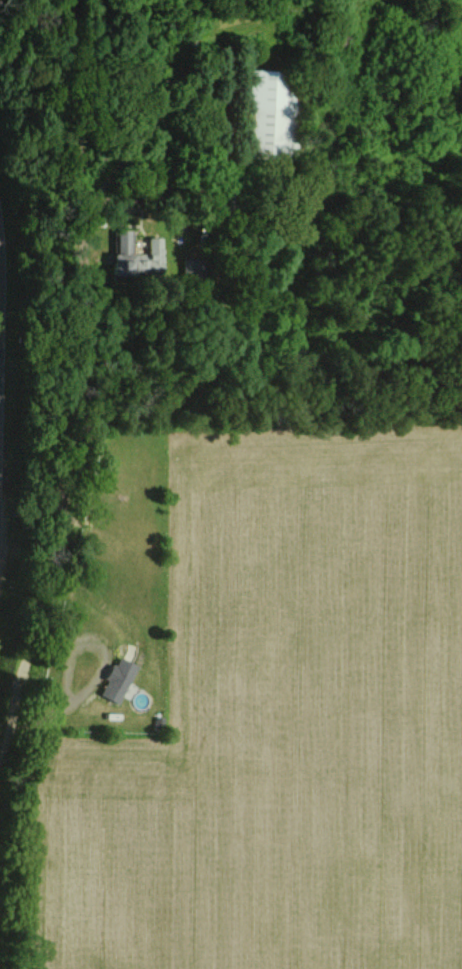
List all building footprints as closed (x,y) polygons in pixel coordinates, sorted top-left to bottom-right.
[(250,68),(301,71),(296,161),(245,158),(250,68)] [(112,231),(131,231),(131,254),(136,254),(136,261),(146,261),(146,238),(163,238),(163,272),(136,272),(136,276),(112,276),(112,231)] [(182,259),(204,259),(205,288),(182,289),(182,259)] [(100,696),(120,704),(136,665),(116,657),(100,696)]
